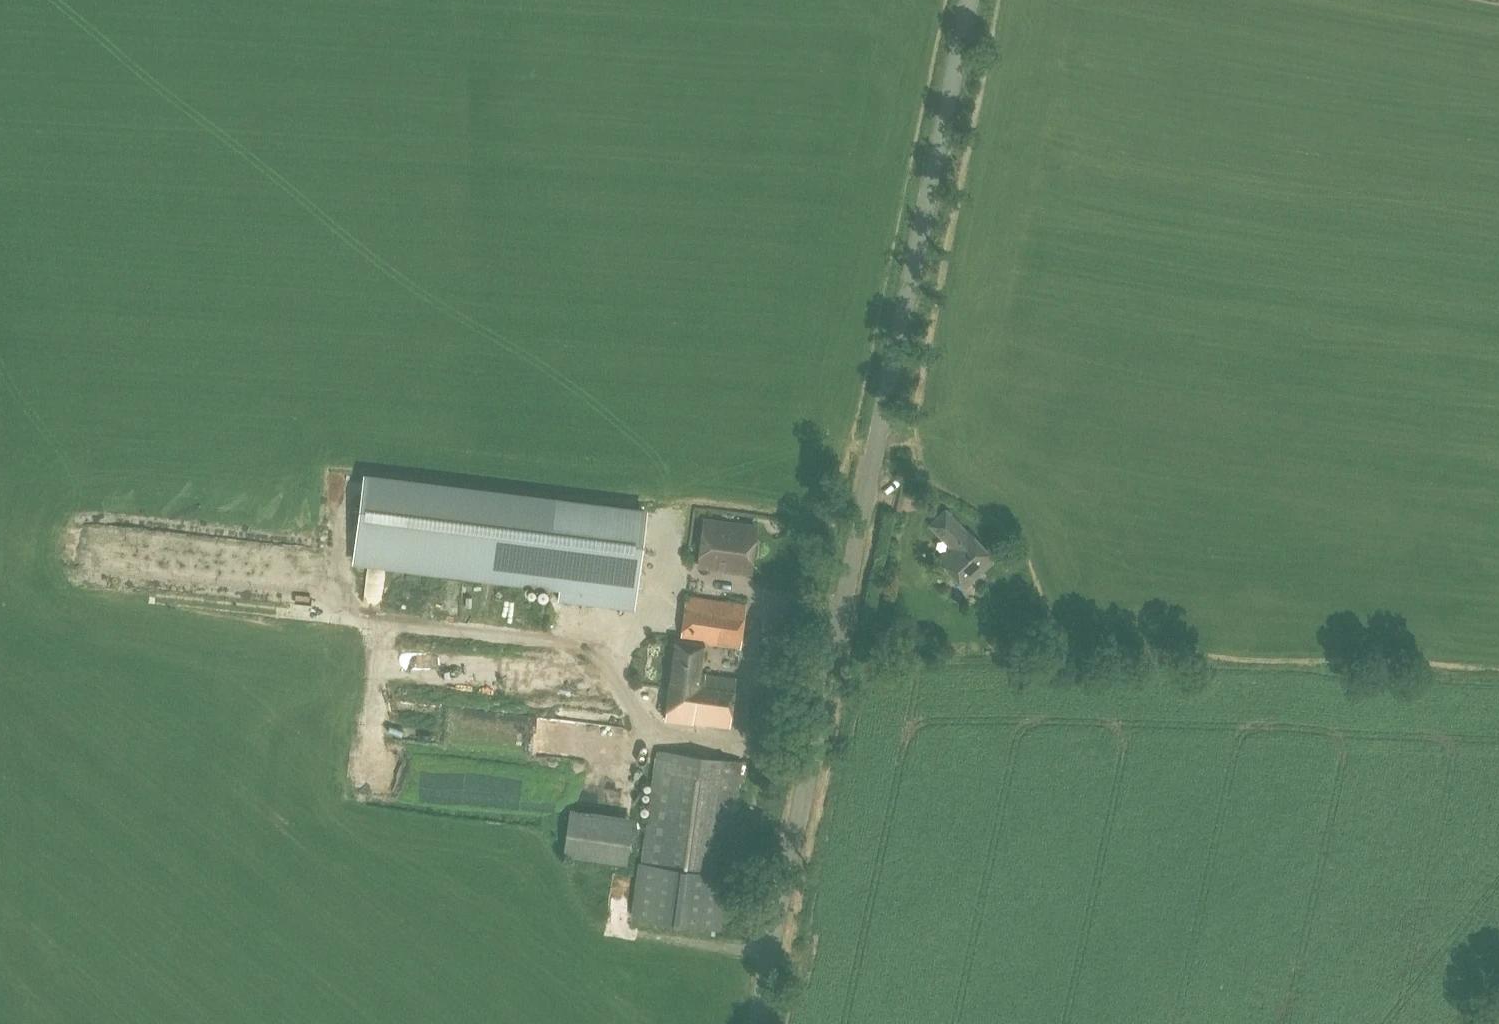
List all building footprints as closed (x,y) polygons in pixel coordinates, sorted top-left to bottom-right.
[(366,474),(354,564),(560,589),(559,600),(634,609),(646,508),(366,474)] [(938,559),(964,586),(995,558),(969,530),(967,532),(946,510),(931,524),(951,546),(938,559)] [(699,565),(750,571),(752,556),(757,556),(759,542),(754,542),(756,526),(705,519),(699,565)] [(693,721),(730,726),(737,677),(700,672),(704,642),(740,647),(746,603),(687,596),(681,638),(676,638),(666,719),(693,722),(693,721)] [(421,683),(422,651),(398,651),(398,682),(421,683)] [(580,738),(580,757),(636,758),(636,739),(580,738)] [(633,916),(719,928),(741,760),(658,749),(643,862),(641,861),(633,916)] [(562,854),(626,863),(633,816),(569,807),(562,854)]
